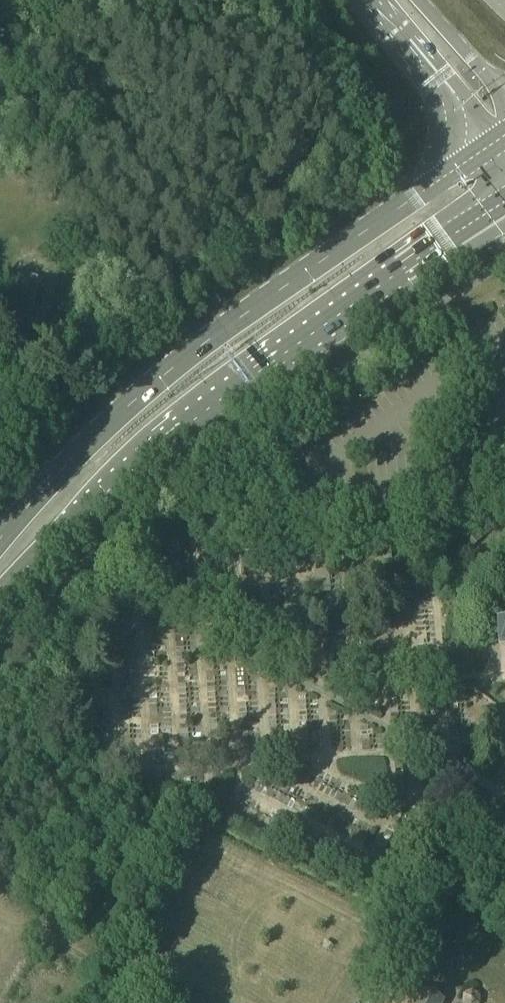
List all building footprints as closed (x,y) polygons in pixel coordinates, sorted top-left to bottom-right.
[(445,1002),(425,993),(419,1002),(445,1002)]
